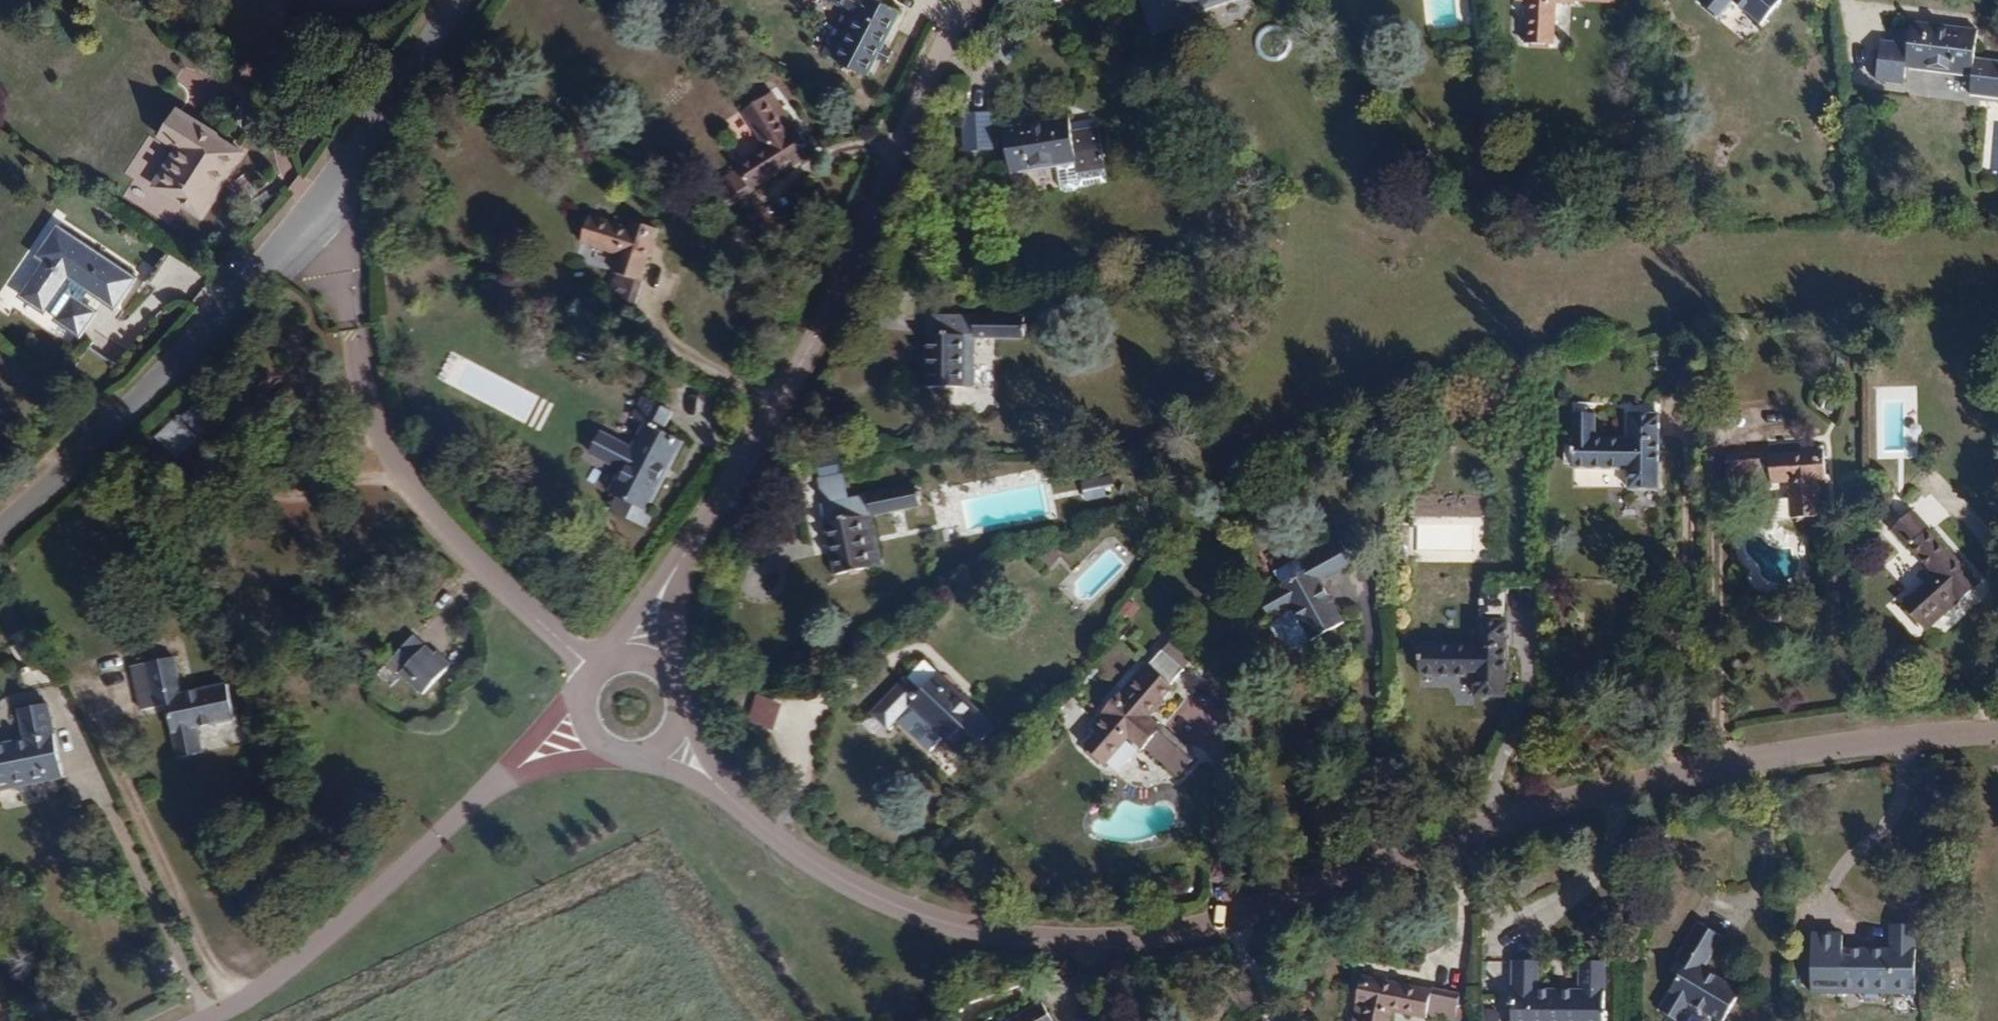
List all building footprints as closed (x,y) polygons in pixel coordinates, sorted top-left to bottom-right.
[(831,58),(866,77),(876,58),(881,47),(899,12),(877,0),(828,0),(846,9),(855,14),(831,58)] [(1152,35),(1185,23),(1183,16),(1229,0),(1140,0),(1152,35)] [(1515,2),(1526,2),(1524,43),(1553,45),(1555,3),(1576,4),(1576,1),(1615,3),(1615,0),(1515,0),(1515,2)] [(1699,1),(1718,16),(1731,0),(1700,0),(1699,1)] [(1761,23),(1780,0),(1733,0),(1761,23)] [(822,54),(831,58),(855,14),(846,9),(822,54)] [(1910,22),(1908,38),(1881,34),(1876,72),(1902,76),(1904,67),(1971,76),(1969,94),(1997,98),(1997,61),(1973,58),(1977,31),(1910,22)] [(891,52),(881,47),(876,58),(886,63),(891,52)] [(1897,115),(1901,83),(1876,79),(1872,112),(1897,115)] [(777,116),(784,112),(772,93),(765,97),(777,116)] [(777,116),(765,97),(742,112),(764,147),(735,166),(736,168),(712,184),(728,209),(753,193),(751,191),(811,153),(796,129),(795,130),(784,112),(777,116)] [(204,217),(248,153),(182,108),(162,135),(179,147),(155,183),(204,217)] [(993,147),(987,114),(960,117),(966,151),(993,147)] [(1070,131),(1069,123),(1068,117),(1002,127),(1008,172),(1056,165),(1075,162),(1076,173),(1104,169),(1098,127),(1094,128),(1070,131)] [(1070,131),(1094,128),(1093,119),(1069,123),(1070,131)] [(1075,162),(1056,165),(1059,185),(1059,187),(1066,193),(1074,191),(1078,183),(1106,179),(1104,169),(1076,173),(1075,162)] [(639,283),(657,230),(627,220),(625,228),(589,216),(580,243),(617,256),(611,274),(615,275),(606,303),(632,311),(642,283),(639,283)] [(136,276),(64,226),(45,252),(53,258),(29,292),(50,307),(57,296),(70,306),(63,316),(84,331),(99,310),(86,301),(95,287),(118,303),(136,276)] [(926,387),(963,387),(964,337),(974,337),(1024,337),(1024,315),(926,314),(926,387)] [(101,333),(83,358),(110,377),(128,352),(101,333)] [(964,337),(963,387),(974,387),(974,337),(964,337)] [(292,385),(273,366),(248,389),(268,410),(292,385)] [(630,418),(643,425),(608,492),(616,497),(609,510),(643,528),(651,513),(647,511),(682,444),(661,433),(671,413),(641,397),(630,418)] [(225,419),(204,400),(187,416),(208,436),(225,419)] [(1572,413),(1571,467),(1627,469),(1626,490),(1656,490),(1657,414),(1627,413),(1627,439),(1593,438),(1594,413),(1572,413)] [(201,442),(177,418),(157,437),(181,461),(201,442)] [(1768,452),(1725,455),(1726,483),(1770,481),(1771,484),(1788,483),(1789,499),(1766,500),(1767,520),(1819,517),(1817,480),(1824,480),(1822,451),(1768,454),(1768,452)] [(1113,498),(1110,477),(1080,481),(1083,502),(1113,498)] [(834,574),(871,567),(861,517),(871,515),(918,505),(914,484),(820,504),(834,574)] [(1901,605),(1921,627),(1937,612),(1942,616),(1956,603),(1957,604),(1979,584),(1911,511),(1890,530),(1932,576),(1901,605)] [(881,565),(871,515),(861,517),(871,567),(881,565)] [(1823,529),(1814,530),(1814,540),(1824,540),(1823,529)] [(1353,565),(1338,539),(1272,576),(1278,585),(1258,596),(1271,620),(1292,608),(1310,641),(1343,622),(1322,583),(1353,565)] [(1503,593),(1479,593),(1479,613),(1503,613),(1503,593)] [(1926,631),(1942,616),(1937,612),(1921,627),(1926,631)] [(1474,696),(1504,697),(1504,621),(1475,621),(1474,647),(1419,647),(1419,675),(1474,677),(1474,696)] [(446,668),(433,655),(413,636),(387,663),(421,695),(446,668)] [(1120,646),(1126,651),(1132,644),(1126,639),(1120,646)] [(1132,644),(1126,651),(1131,656),(1138,649),(1132,644)] [(1101,713),(1089,726),(1095,731),(1083,745),(1104,765),(1128,738),(1142,750),(1144,748),(1178,777),(1197,756),(1163,726),(1161,728),(1147,716),(1173,687),(1170,684),(1183,669),(1161,650),(1148,665),(1146,663),(1119,692),(1118,691),(1100,712),(1101,713)] [(433,655),(446,668),(449,665),(436,652),(433,655)] [(198,731),(231,725),(237,723),(235,713),(230,688),(186,697),(180,664),(136,672),(144,716),(168,712),(177,762),(202,757),(198,731)] [(910,706),(966,758),(995,727),(937,674),(922,690),(906,676),(871,713),(888,729),(910,706)] [(771,731),(783,704),(758,694),(747,720),(771,731)] [(46,769),(48,779),(62,777),(54,735),(48,704),(20,710),(26,740),(0,745),(0,779),(46,769)] [(48,779),(46,769),(0,779),(0,789),(48,779)] [(1681,967),(1656,1010),(1674,1020),(1680,1020),(1689,1005),(1717,1020),(1723,1020),(1739,992),(1701,970),(1720,937),(1696,923),(1674,962),(1681,967)] [(1888,988),(1888,995),(1912,995),(1913,927),(1889,927),(1889,950),(1840,950),(1840,936),(1810,936),(1810,995),(1822,995),(1823,988),(1888,988)] [(1602,962),(1578,962),(1578,991),(1536,991),(1536,962),(1510,962),(1509,1020),(1602,1020),(1602,962)] [(1352,1020),(1388,1020),(1390,1013),(1425,1020),(1425,1016),(1447,1020),(1453,1020),(1459,994),(1431,988),(1431,991),(1360,976),(1354,1003),(1356,1003),(1352,1020)] [(1041,1004),(1011,1020),(1051,1020),(1041,1004)]
